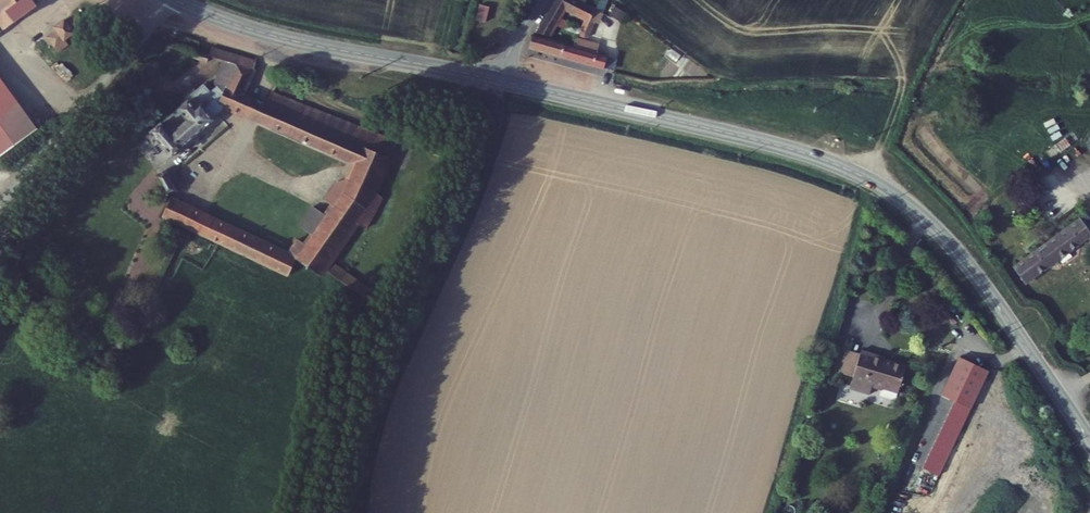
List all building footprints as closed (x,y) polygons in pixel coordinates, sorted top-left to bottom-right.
[(32,0),(0,0),(0,33),(37,6),(32,0)] [(578,36),(576,39),(572,47),(566,45),(568,37),(556,33),(553,41),(532,35),(529,48),(593,66),(600,40),(590,37),(596,23),(590,21),(595,10),(595,9),(577,0),(556,0),(538,32),(550,36),(564,13),(583,23),(579,30),(569,25),(566,30),(578,36)] [(603,14),(612,4),(607,0),(601,0),(595,8),(603,14)] [(485,22),(490,7),(480,4),(475,19),(485,22)] [(65,40),(83,27),(76,17),(66,22),(65,19),(53,28),(55,30),(47,37),(59,52),(68,45),(65,40)] [(572,47),(576,39),(568,37),(566,45),(572,47)] [(194,50),(192,57),(205,61),(207,54),(194,50)] [(211,119),(223,110),(246,120),(256,99),(245,94),(255,71),(223,60),(213,84),(217,87),(210,92),(203,84),(195,91),(193,88),(184,96),(186,99),(185,100),(186,102),(149,133),(171,157),(212,121),(211,119)] [(0,78),(0,157),(38,130),(0,78)] [(397,141),(272,92),(266,104),(257,125),(351,165),(344,182),(334,183),(324,200),(330,205),(323,214),(312,206),(297,225),(309,235),(303,243),(297,239),(287,252),(171,197),(162,216),(289,276),(299,262),(320,277),(324,271),(366,300),(371,290),(333,263),(360,226),(367,230),(383,198),(377,194),(393,160),(389,159),(397,141)] [(257,125),(266,104),(256,99),(246,120),(257,125)] [(177,192),(165,170),(155,176),(166,197),(177,192)] [(1020,255),(1033,273),(1089,234),(1089,210),(1089,208),(1020,255)] [(972,409),(989,369),(957,355),(940,395),(972,409)] [(857,371),(860,360),(849,356),(845,368),(857,371)]
